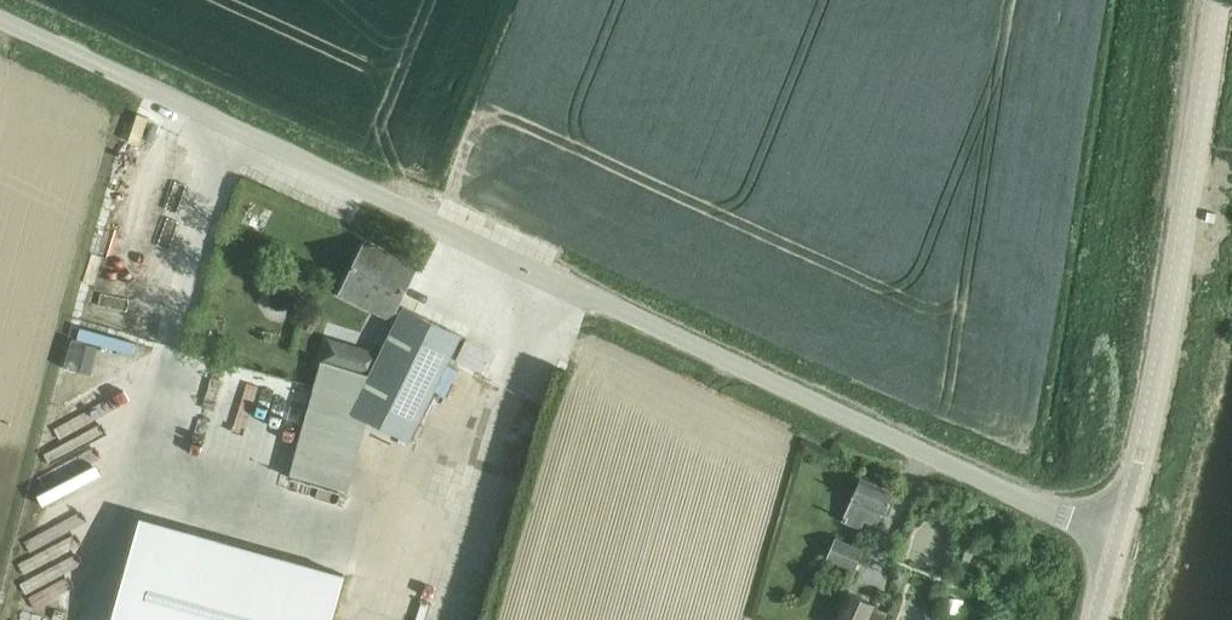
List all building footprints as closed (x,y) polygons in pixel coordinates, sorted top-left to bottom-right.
[(364,244),(344,286),(395,311),(415,269),(364,244)] [(370,375),(352,412),(367,419),(410,441),(461,336),(403,308),(380,355),(370,375)] [(347,364),(346,368),(370,375),(380,355),(352,347),(347,364)] [(347,364),(323,356),(289,478),(346,494),(367,419),(352,412),(370,375),(346,368),(347,364)] [(884,515),(894,493),(860,478),(842,521),(857,528),(861,518),(876,525),(881,513),(884,515)] [(111,619),(331,619),(344,574),(140,518),(111,619)] [(854,570),(862,550),(835,539),(827,558),(854,570)] [(957,545),(954,556),(965,559),(968,547),(957,545)] [(836,619),(868,619),(874,606),(874,605),(848,593),(836,619)]
